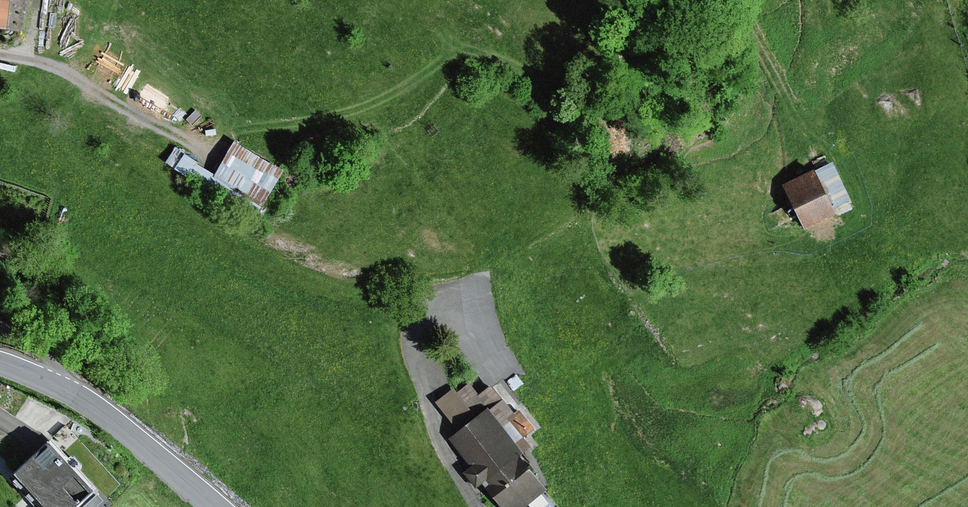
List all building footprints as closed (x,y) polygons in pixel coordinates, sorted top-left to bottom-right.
[(268,161),(233,142),(214,177),(248,198),(268,161)] [(248,198),(214,177),(181,158),(174,171),(254,219),(262,206),(248,198)] [(832,163),(813,172),(831,209),(850,200),(832,163)] [(813,172),(783,187),(804,232),(835,217),(831,209),(813,172)] [(469,383),(456,393),(478,420),(486,413),(518,455),(528,447),(522,439),(507,419),(512,415),(490,386),(478,395),(469,383)] [(435,403),(459,434),(478,420),(456,393),(453,389),(435,403)] [(518,410),(512,415),(507,419),(522,439),(534,430),(518,410)] [(486,413),(478,420),(459,434),(448,442),(469,470),(463,474),(475,490),(480,486),(496,506),(527,506),(547,492),(518,455),(486,413)] [(9,479),(35,506),(77,506),(95,490),(50,441),(9,479)] [(83,506),(98,506),(103,502),(96,495),(83,506)]
